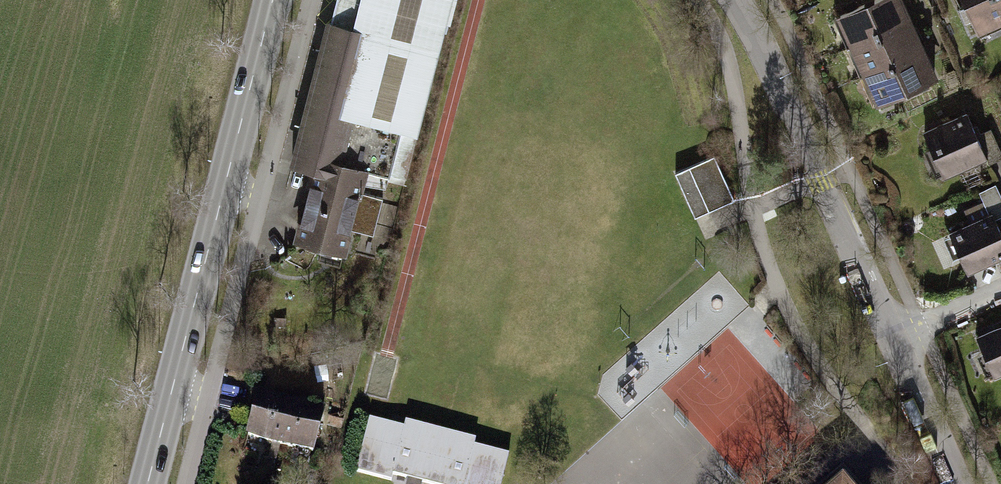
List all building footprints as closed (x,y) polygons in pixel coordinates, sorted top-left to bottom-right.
[(319,171),(361,0),(337,0),(294,164),(319,171)] [(319,171),(301,239),(349,252),(369,175),(390,180),(403,131),(416,134),(452,0),(361,0),(319,171)] [(831,25),(845,56),(911,25),(899,0),(885,0),(831,25)] [(968,40),(1000,26),(990,0),(951,0),(968,40)] [(1000,20),(1000,0),(993,0),(1000,20)] [(911,28),(845,58),(859,89),(925,58),(911,28)] [(925,60),(860,90),(874,121),(940,90),(925,60)] [(966,112),(918,133),(939,181),(987,160),(977,136),(966,112)] [(990,130),(977,136),(987,160),(990,166),(997,162),(1000,161),(1000,155),(990,130)] [(677,168),(694,214),(736,199),(718,153),(677,168)] [(995,185),(980,192),(990,214),(994,221),(1000,218),(1000,198),(995,185)] [(990,214),(947,235),(966,274),(1000,258),(1000,235),(994,221),(990,214)] [(976,337),(994,377),(1000,374),(1000,326),(976,337)] [(296,407),(260,398),(249,443),(287,451),(296,407)] [(331,414),(296,407),(287,451),(322,458),(331,414)] [(368,421),(355,472),(391,480),(392,473),(438,483),(499,483),(506,454),(471,446),(473,438),(402,421),(401,429),(368,421)]
